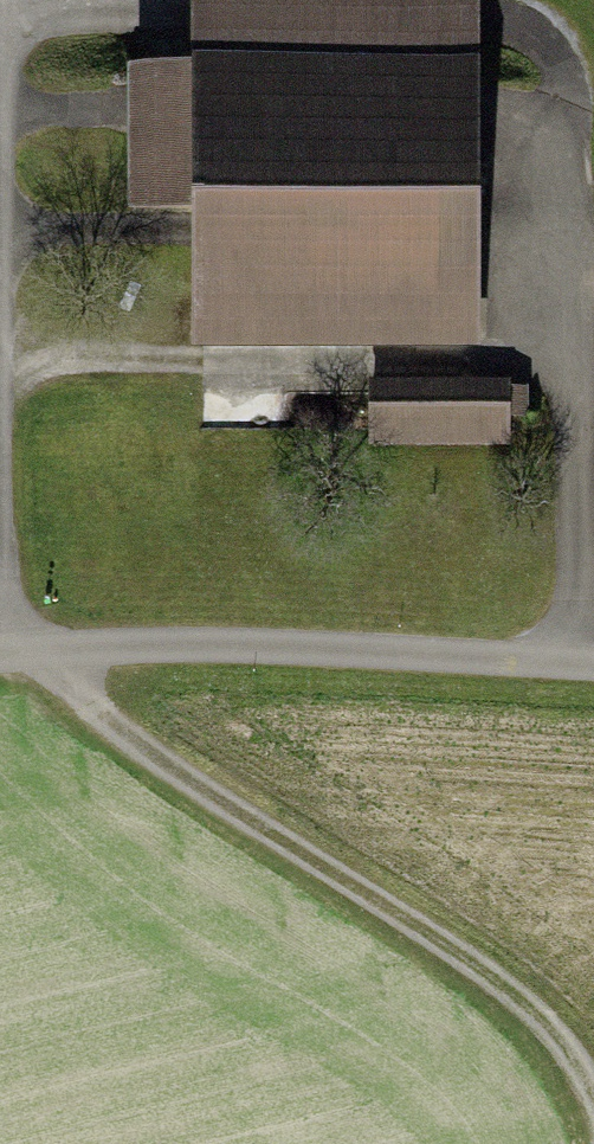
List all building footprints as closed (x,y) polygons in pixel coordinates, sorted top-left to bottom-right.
[(193,349),(480,351),(482,0),(195,0),(195,66),(127,66),(127,207),(194,207),(193,349)] [(511,386),(366,384),(364,446),(510,448),(511,386)]
